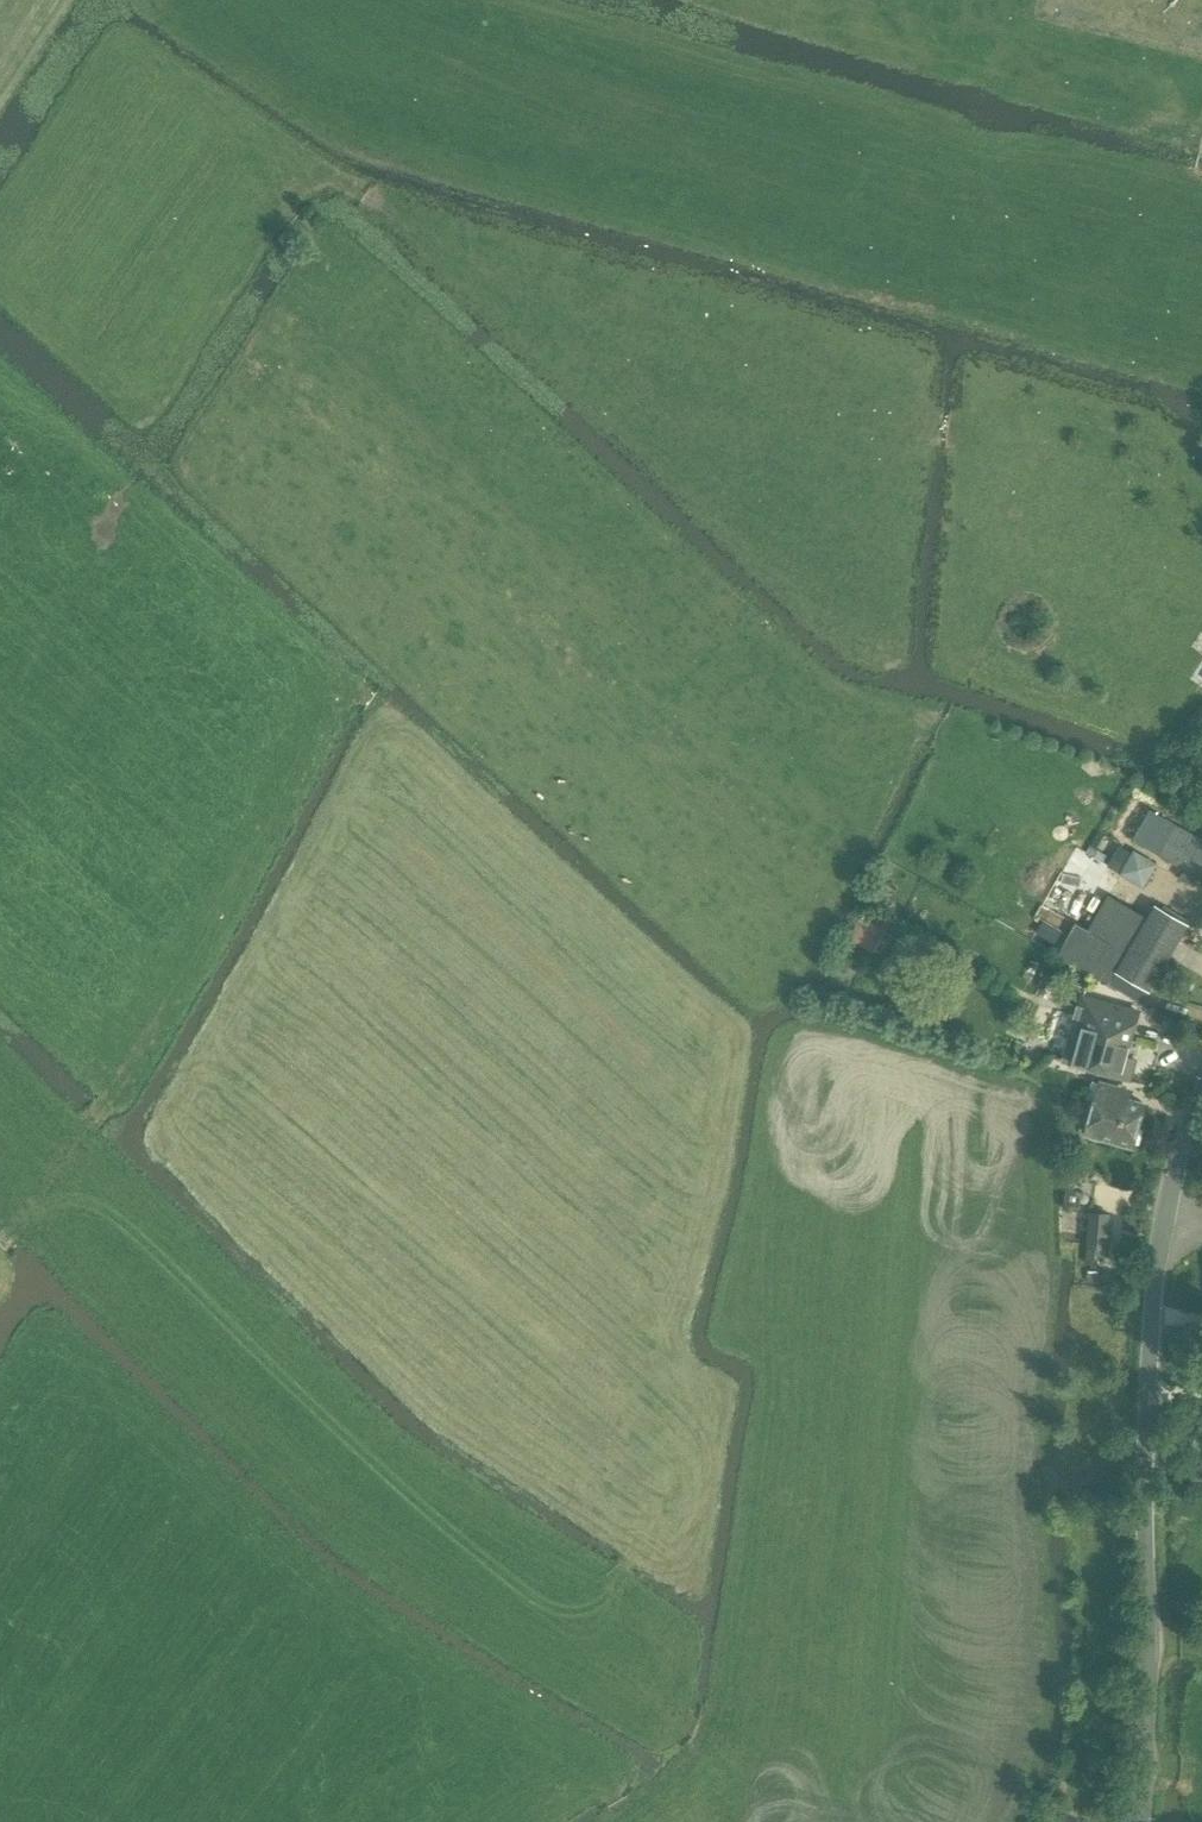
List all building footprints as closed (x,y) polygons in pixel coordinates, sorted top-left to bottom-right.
[(1146,848),(1159,855),(1185,870),(1180,879),(1190,885),(1195,875),(1199,877),(1201,879),(1201,838),(1176,824),(1163,817),(1146,848)] [(1121,873),(1120,874),(1144,887),(1157,864),(1134,851),(1129,860),(1121,873)] [(1045,921),(1038,934),(1063,948),(1058,955),(1142,1003),(1149,991),(1186,930),(1189,925),(1175,918),(1155,906),(1148,918),(1109,895),(1089,930),(1088,932),(1084,930),(1075,925),(1073,930),(1070,935),(1045,921)] [(860,921),(850,939),(874,952),(888,926),(875,919),(870,927),(860,921)] [(1131,1080),(1135,1061),(1126,1058),(1139,1011),(1084,996),(1066,1060),(1131,1080)] [(1133,1146),(1144,1104),(1129,1099),(1131,1091),(1102,1083),(1088,1133),(1133,1146)] [(1108,1248),(1110,1215),(1091,1213),(1088,1246),(1108,1248)]
